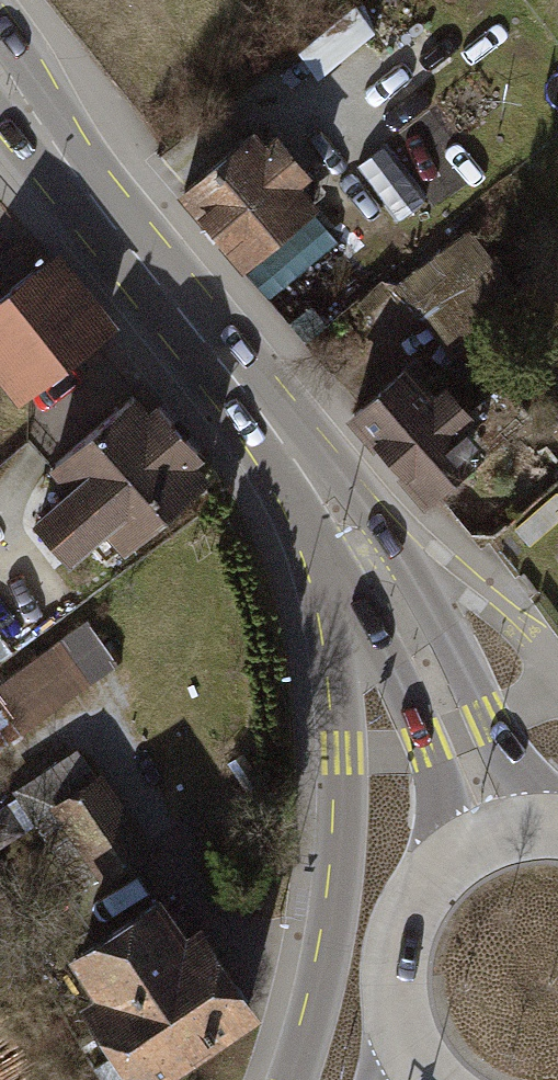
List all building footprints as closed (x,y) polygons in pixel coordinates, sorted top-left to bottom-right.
[(269,129),(182,197),(243,275),(330,208),(269,129)] [(488,234),(405,268),(438,351),(522,317),(488,234)] [(52,256),(0,297),(0,369),(18,392),(105,322),(52,256)] [(414,366),(347,426),(433,522),(487,474),(457,440),(470,429),(414,366)] [(48,463),(66,483),(31,514),(70,557),(105,527),(124,549),(211,472),(199,457),(203,453),(154,397),(149,402),(135,386),(48,463)] [(0,691),(0,705),(27,739),(122,665),(88,623),(0,691)] [(85,886),(144,847),(80,751),(22,790),(85,886)] [(141,1079),(142,1079),(251,1005),(198,928),(182,939),(155,900),(78,953),(104,992),(88,1003),(141,1079)]
